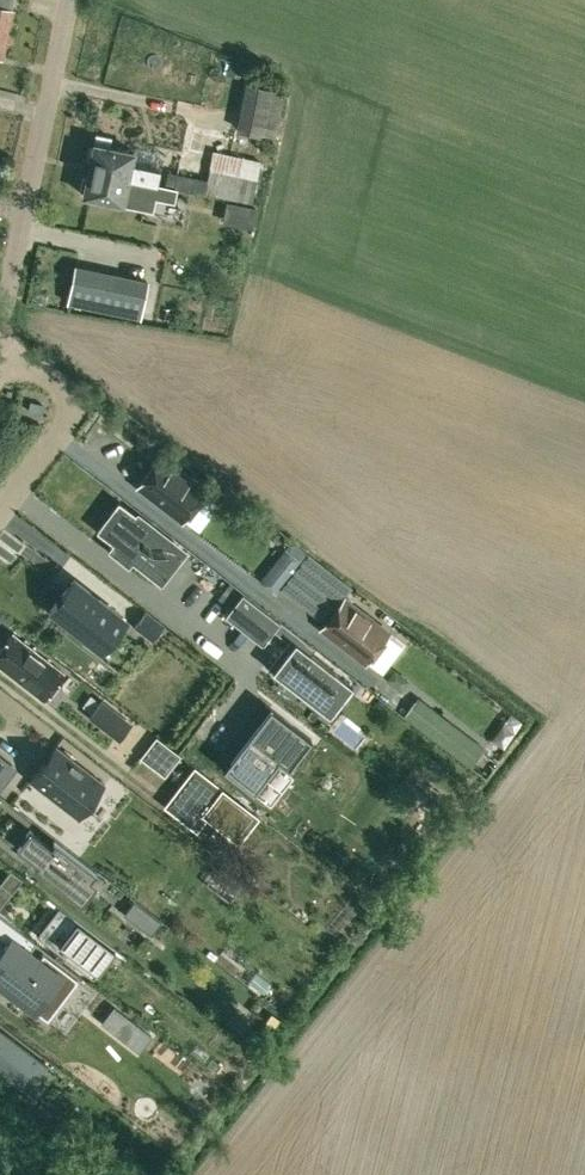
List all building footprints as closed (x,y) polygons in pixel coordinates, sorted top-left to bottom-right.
[(11,8),(13,0),(0,0),(0,57),(4,58),(8,40),(13,41),(15,33),(10,32),(15,9),(11,8)] [(89,145),(86,158),(90,159),(88,170),(157,184),(161,168),(134,163),(137,150),(112,144),(113,137),(97,134),(96,141),(94,140),(92,146),(89,145)] [(208,179),(205,193),(213,195),(253,203),(261,160),(213,151),(208,179)] [(82,177),(79,190),(83,191),(82,196),(125,204),(153,210),(155,197),(175,201),(178,188),(165,185),(157,184),(88,170),(86,177),(82,177)] [(168,171),(165,185),(178,188),(195,191),(198,177),(168,171)] [(227,201),(223,221),(251,226),(255,207),(227,201)] [(114,274),(106,310),(140,317),(147,281),(114,274)] [(220,505),(204,492),(206,490),(161,455),(137,485),(183,520),(184,518),(200,531),(220,505)] [(182,549),(135,513),(134,512),(111,541),(110,541),(121,550),(116,556),(127,565),(132,558),(159,579),(182,549)] [(292,571),(279,587),(294,599),(322,563),(307,551),(292,571)] [(277,559),(261,580),(276,591),(279,587),(292,571),(277,559)] [(74,578),(50,609),(102,650),(126,619),(74,578)] [(352,684),(338,674),(311,652),(314,647),(242,591),(225,614),(262,643),(273,629),(288,640),(268,666),(315,703),(329,714),(352,684)] [(403,646),(388,634),(389,632),(344,597),(320,627),(366,662),(367,660),(383,672),(403,646)] [(164,625),(145,610),(133,625),(152,640),(164,625)] [(63,672),(12,632),(0,648),(0,665),(43,698),(63,672)] [(418,698),(405,715),(426,731),(439,714),(418,698)] [(229,759),(223,767),(264,799),(311,738),(270,706),(248,735),(229,759)] [(131,724),(116,712),(106,725),(121,737),(131,724)] [(462,732),(449,749),(470,765),(483,748),(462,732)] [(153,765),(168,746),(156,737),(142,756),(153,765)] [(79,817),(105,783),(55,745),(29,779),(79,817)] [(11,763),(0,754),(0,777),(11,763)] [(233,835),(251,812),(192,766),(164,802),(194,825),(204,812),(233,835)] [(33,865),(75,897),(96,871),(54,838),(53,839),(54,841),(51,845),(30,829),(17,846),(38,863),(36,865),(34,863),(33,865)] [(222,883),(231,870),(221,862),(211,875),(222,883)] [(13,890),(1,881),(0,882),(0,906),(13,890)] [(126,956),(47,897),(46,898),(57,907),(36,934),(55,948),(60,943),(78,957),(74,962),(93,977),(114,950),(124,958),(126,956)] [(34,1009),(60,975),(29,951),(36,941),(1,915),(0,915),(0,935),(8,942),(0,953),(0,983),(34,1009)] [(156,916),(145,930),(151,934),(162,921),(156,916)] [(101,1022),(139,1051),(152,1035),(114,1005),(101,1022)] [(1,1071),(1,1072),(11,1080),(12,1079),(19,1085),(38,1059),(3,1032),(4,1032),(0,1029),(0,1070),(1,1071)] [(26,1092),(21,1099),(31,1107),(36,1100),(26,1092)]
